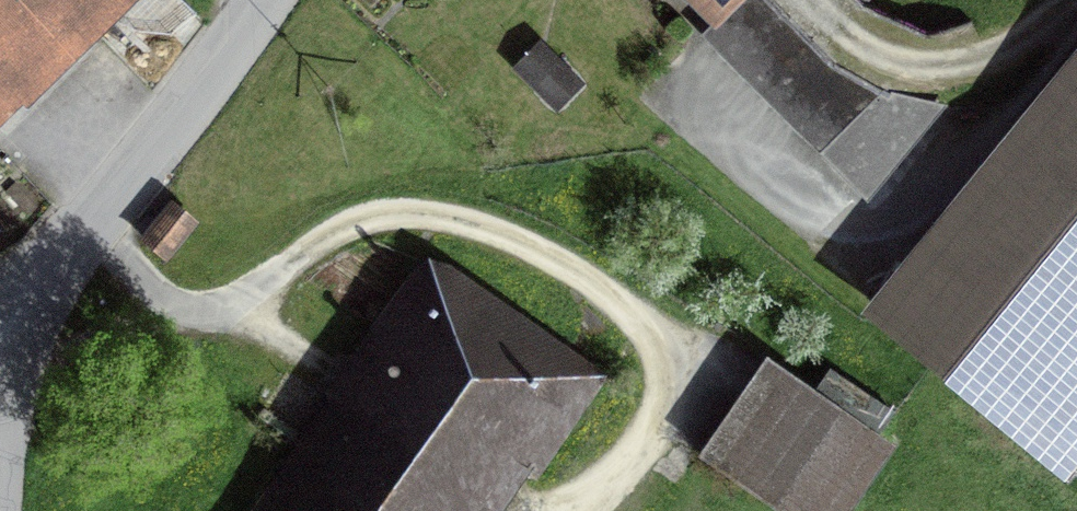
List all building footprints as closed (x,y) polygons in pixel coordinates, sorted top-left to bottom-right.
[(85,0),(0,0),(0,99),(85,0)] [(712,21),(732,0),(692,0),(712,21)] [(702,30),(868,198),(947,103),(880,91),(834,65),(768,0),(734,0),(712,21),(702,30)] [(888,313),(1016,423),(1076,346),(1076,86),(888,313)] [(210,216),(180,187),(143,225),(173,255),(210,216)] [(449,279),(285,510),(456,510),(499,452),(535,477),(600,385),(449,279)] [(767,389),(687,481),(722,510),(852,510),(877,483),(767,389)]
